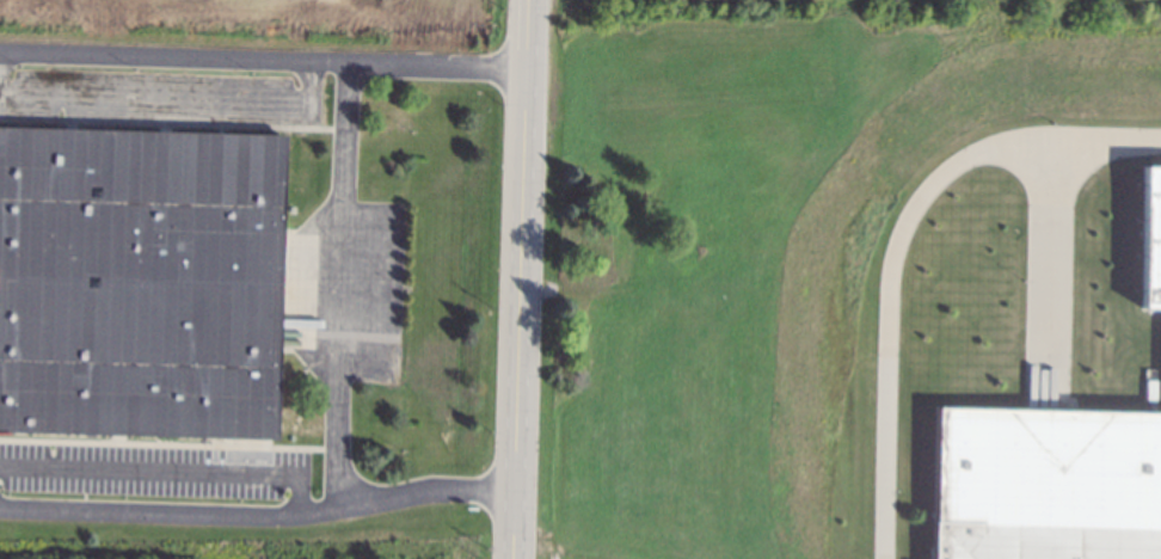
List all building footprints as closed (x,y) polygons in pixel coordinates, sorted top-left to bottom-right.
[(276,440),(0,432),(0,127),(284,135),(282,233),(278,346),(276,440)] [(1143,165),(1140,311),(1160,311),(1160,165),(1143,165)] [(936,558),(1160,558),(1160,412),(1051,408),(940,405),(936,558)]
